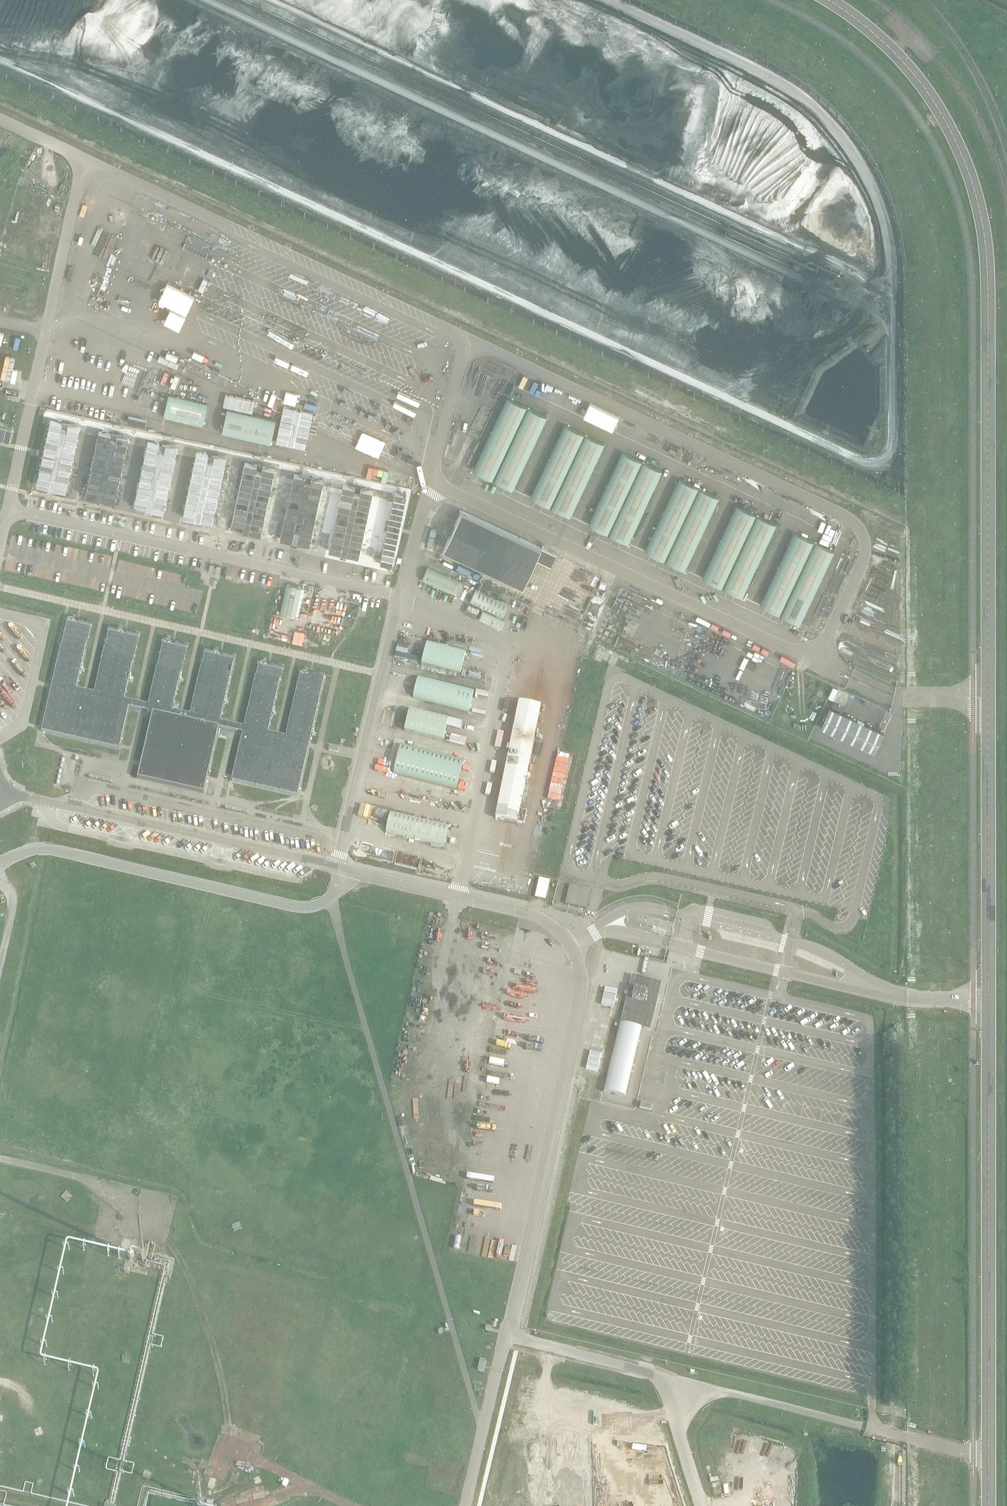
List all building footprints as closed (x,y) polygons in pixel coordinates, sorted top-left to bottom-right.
[(201,325),(210,303),(141,274),(132,296),(201,325)] [(202,426),(207,404),(168,395),(163,417),(202,426)] [(508,398),(474,471),(513,490),(548,417),(508,398)] [(270,444),(276,420),(227,408),(222,432),(270,444)] [(130,415),(128,421),(146,426),(148,419),(130,415)] [(566,426),(532,499),(572,518),(607,445),(566,426)] [(106,500),(117,441),(46,427),(35,486),(106,500)] [(216,527),(287,540),(292,511),(316,516),(317,510),(295,506),(299,480),(228,467),(224,489),(213,487),(214,485),(196,481),(201,453),(142,442),(137,470),(113,466),(112,472),(134,476),(129,507),(188,518),(193,490),(222,495),(216,527)] [(624,453),(590,526),(629,545),(664,472),(624,453)] [(679,480),(645,553),(684,572),(720,498),(679,480)] [(311,547),(382,561),(393,501),(322,488),(311,547)] [(737,507),(704,580),(743,599),(778,525),(737,507)] [(556,555),(461,511),(444,550),(523,587),(536,560),(551,567),(556,555)] [(433,545),(437,531),(430,529),(427,544),(433,545)] [(793,534),(759,607),(798,626),(834,552),(793,534)] [(428,566),(422,580),(454,595),(460,581),(428,566)] [(295,616),(302,587),(286,584),(279,612),(295,616)] [(476,588),(470,602),(502,617),(509,603),(476,588)] [(483,610),(479,619),(500,630),(505,620),(483,610)] [(268,731),(283,666),(258,660),(243,726),(220,720),(235,655),(205,648),(189,713),(173,709),(187,644),(162,638),(148,704),(124,699),(139,633),(108,626),(94,692),(77,688),(91,622),(67,617),(41,730),(120,748),(129,707),(152,712),(138,778),(204,793),(219,727),(243,733),(232,780),(297,796),(325,676),(300,670),(285,735),(268,731)] [(268,636),(292,641),(293,633),(297,634),(295,642),(302,644),(305,632),(271,625),(268,636)] [(420,657),(408,654),(410,647),(398,643),(395,656),(407,659),(406,663),(417,666),(420,657)] [(427,643),(421,665),(461,675),(467,652),(427,643)] [(474,690),(419,676),(413,698),(469,712),(474,690)] [(542,706),(519,701),(496,818),(518,823),(542,706)] [(831,708),(821,728),(873,753),(883,733),(831,708)] [(450,718),(410,709),(405,731),(444,741),(450,718)] [(460,728),(462,723),(452,720),(451,725),(460,728)] [(452,734),(450,741),(464,745),(466,739),(452,734)] [(467,761),(404,744),(396,773),(459,790),(467,761)] [(553,773),(550,798),(562,799),(564,774),(553,773)] [(386,832),(443,847),(449,826),(391,811),(386,832)] [(546,900),(550,881),(539,878),(535,897),(546,900)] [(586,908),(590,891),(569,886),(565,903),(586,908)] [(632,975),(604,1092),(626,1097),(643,1028),(650,1029),(662,982),(632,975)] [(483,1372),(486,1361),(480,1359),(478,1371),(483,1372)]
